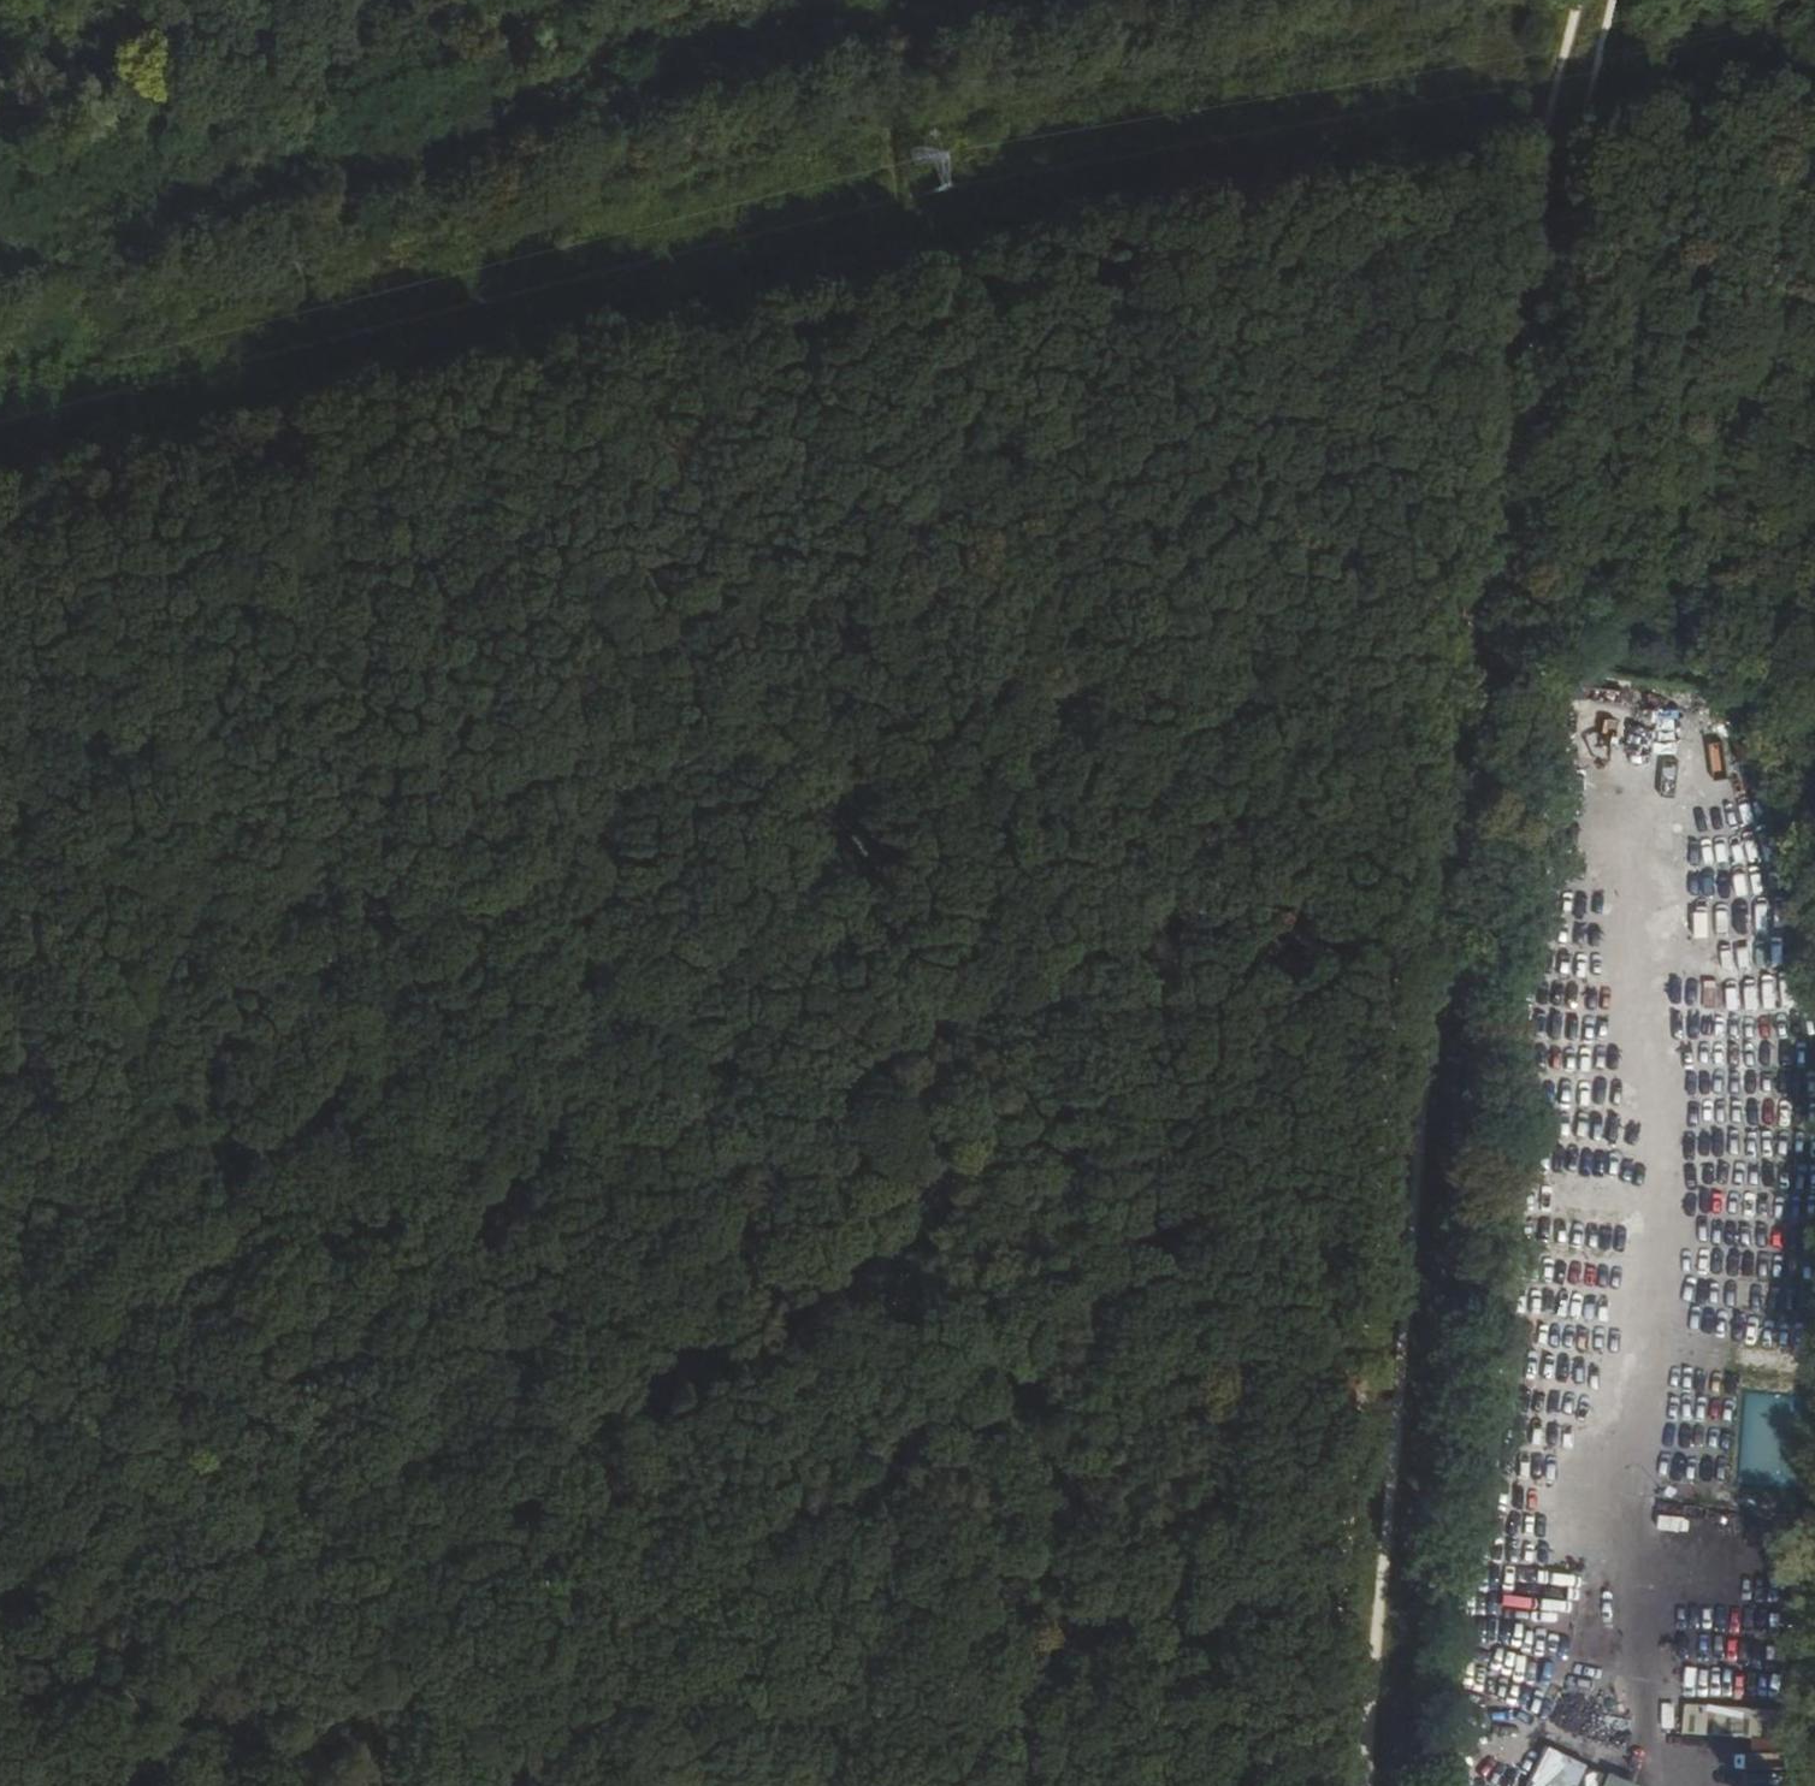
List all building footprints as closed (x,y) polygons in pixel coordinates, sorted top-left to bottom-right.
[(1743,1392),(1740,1483),(1797,1485),(1800,1394),(1743,1392)] [(1687,1735),(1767,1738),(1768,1709),(1688,1705),(1687,1735)] [(1538,1725),(1524,1752),(1528,1754),(1517,1778),(1525,1783),(1524,1785),(1589,1785),(1584,1784),(1600,1747),(1540,1720),(1538,1725)]
